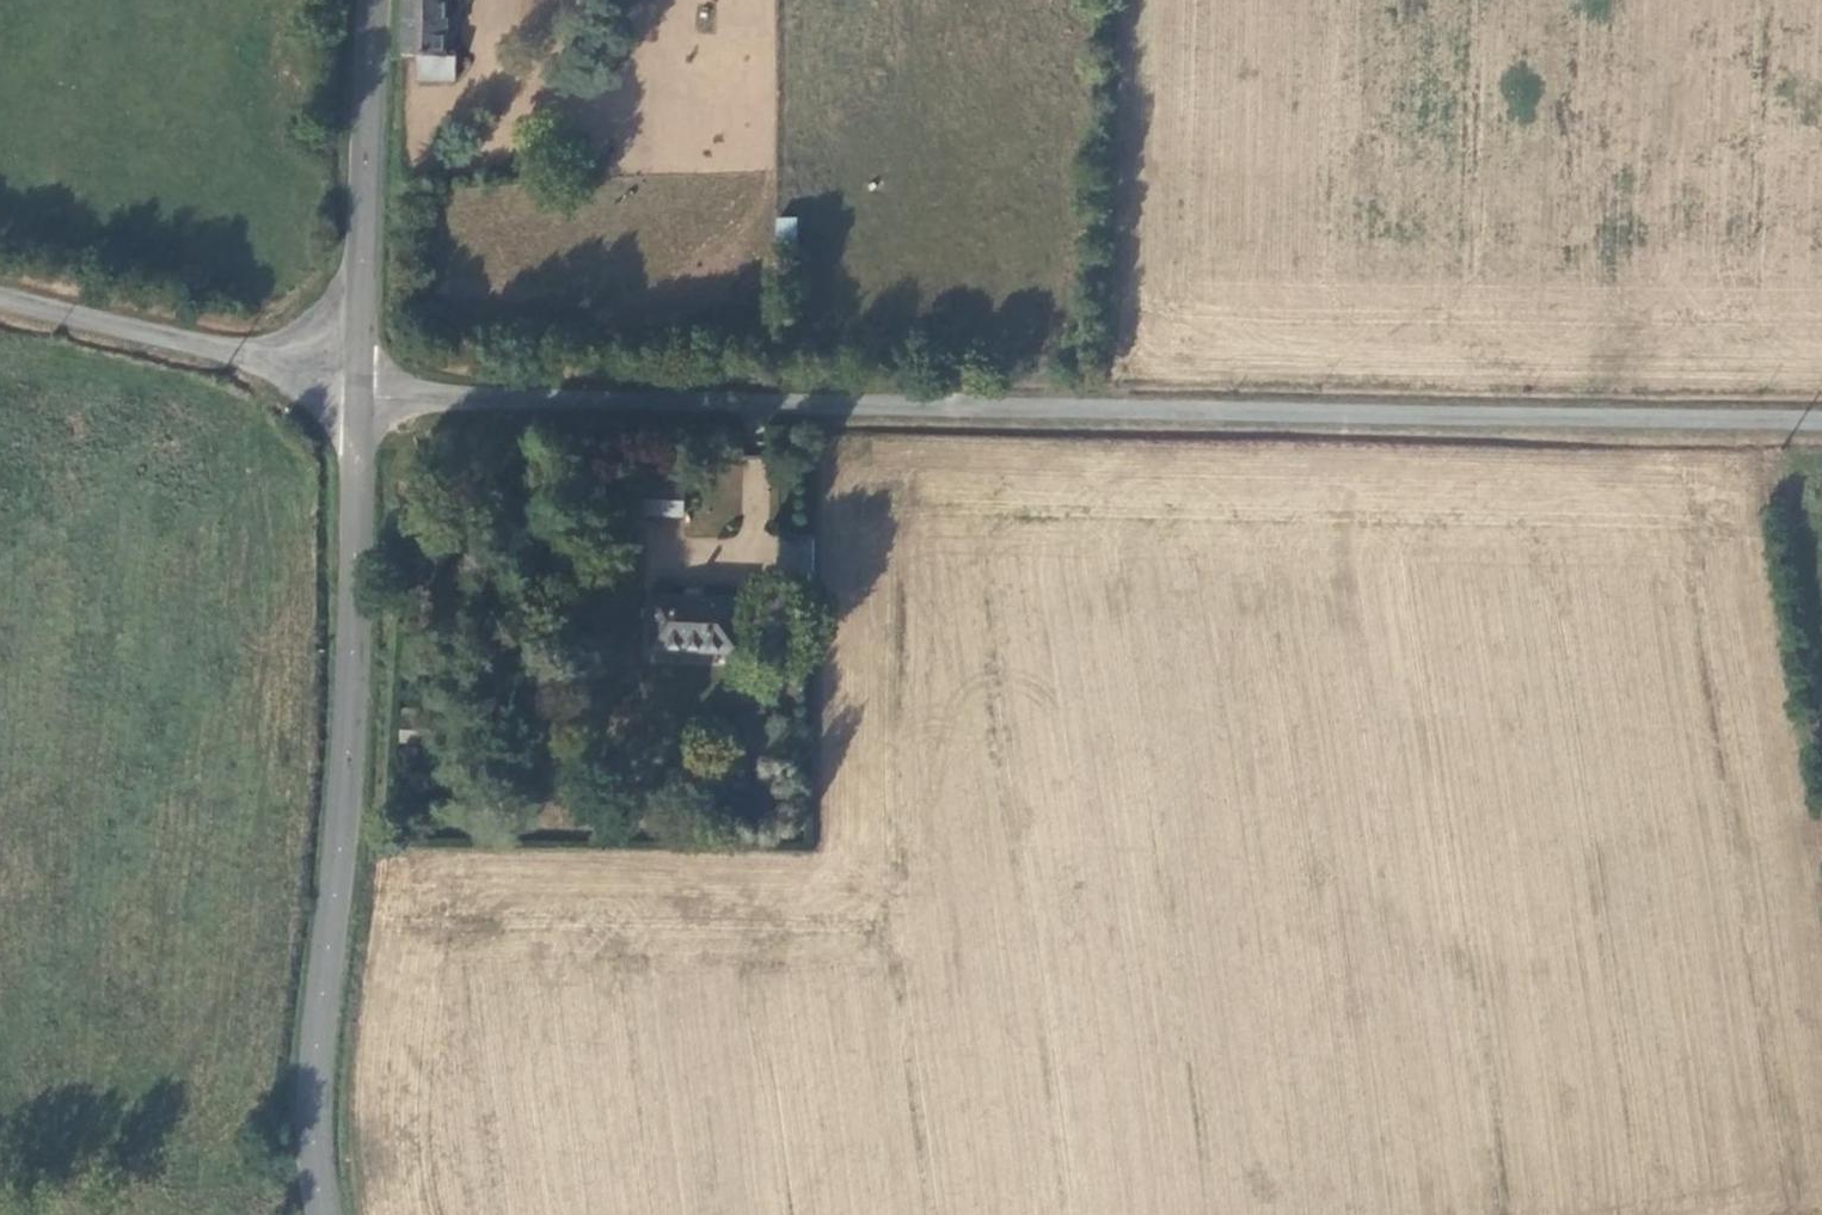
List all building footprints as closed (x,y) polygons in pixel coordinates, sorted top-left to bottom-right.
[(402,54),(414,54),(413,83),(454,85),(455,53),(445,52),(447,0),(404,0),(402,54)] [(793,235),(775,235),(775,263),(793,263),(793,235)] [(678,511),(632,511),(632,551),(677,551),(678,511)] [(804,550),(770,549),(768,597),(802,598),(804,550)] [(723,612),(644,613),(644,665),(721,667),(723,612)]
